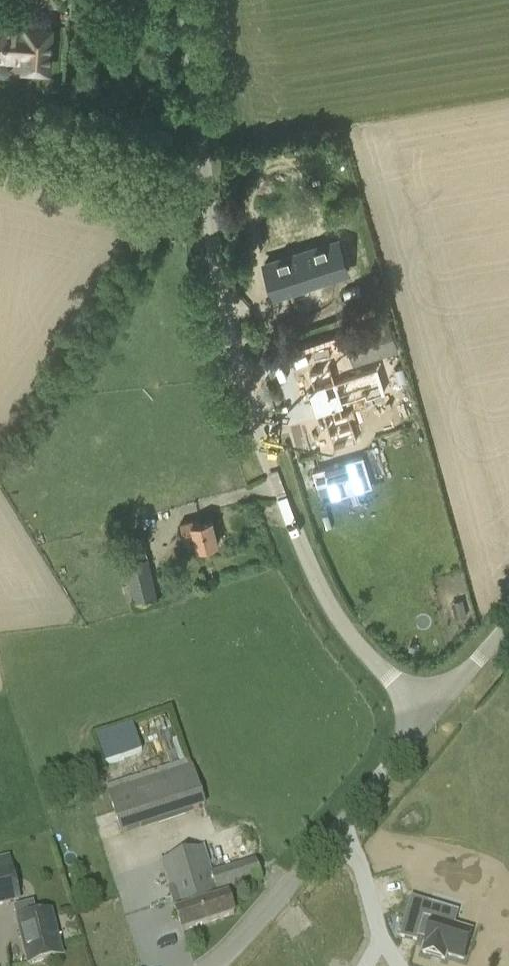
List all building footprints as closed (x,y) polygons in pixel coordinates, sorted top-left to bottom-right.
[(0,19),(0,59),(23,61),(23,66),(48,68),(51,26),(24,24),(23,21),(0,19)] [(338,240),(301,252),(312,283),(320,281),(323,280),(348,271),(338,240)] [(275,296),(312,283),(301,252),(265,263),(275,296)] [(315,388),(309,390),(317,415),(323,413),(329,432),(353,424),(349,412),(344,413),(341,407),(386,392),(378,367),(336,381),(331,366),(310,373),(315,388)] [(197,548),(218,543),(212,519),(201,522),(200,520),(181,524),(185,539),(194,537),(197,548)] [(148,555),(147,556),(145,545),(146,545),(144,533),(124,538),(130,561),(125,562),(134,601),(157,595),(148,555)] [(106,787),(121,835),(206,807),(192,765),(188,766),(186,760),(106,787)] [(233,916),(228,898),(226,892),(262,880),(256,859),(213,872),(205,847),(160,861),(169,889),(148,896),(154,913),(174,906),(182,932),(233,916)] [(13,903),(20,901),(12,869),(0,872),(0,906),(13,903)] [(463,957),(471,927),(423,914),(427,901),(409,896),(399,936),(416,940),(417,938),(424,940),(420,953),(444,959),(446,953),(463,957)] [(50,947),(59,945),(51,912),(17,921),(28,965),(53,959),(50,947)]
